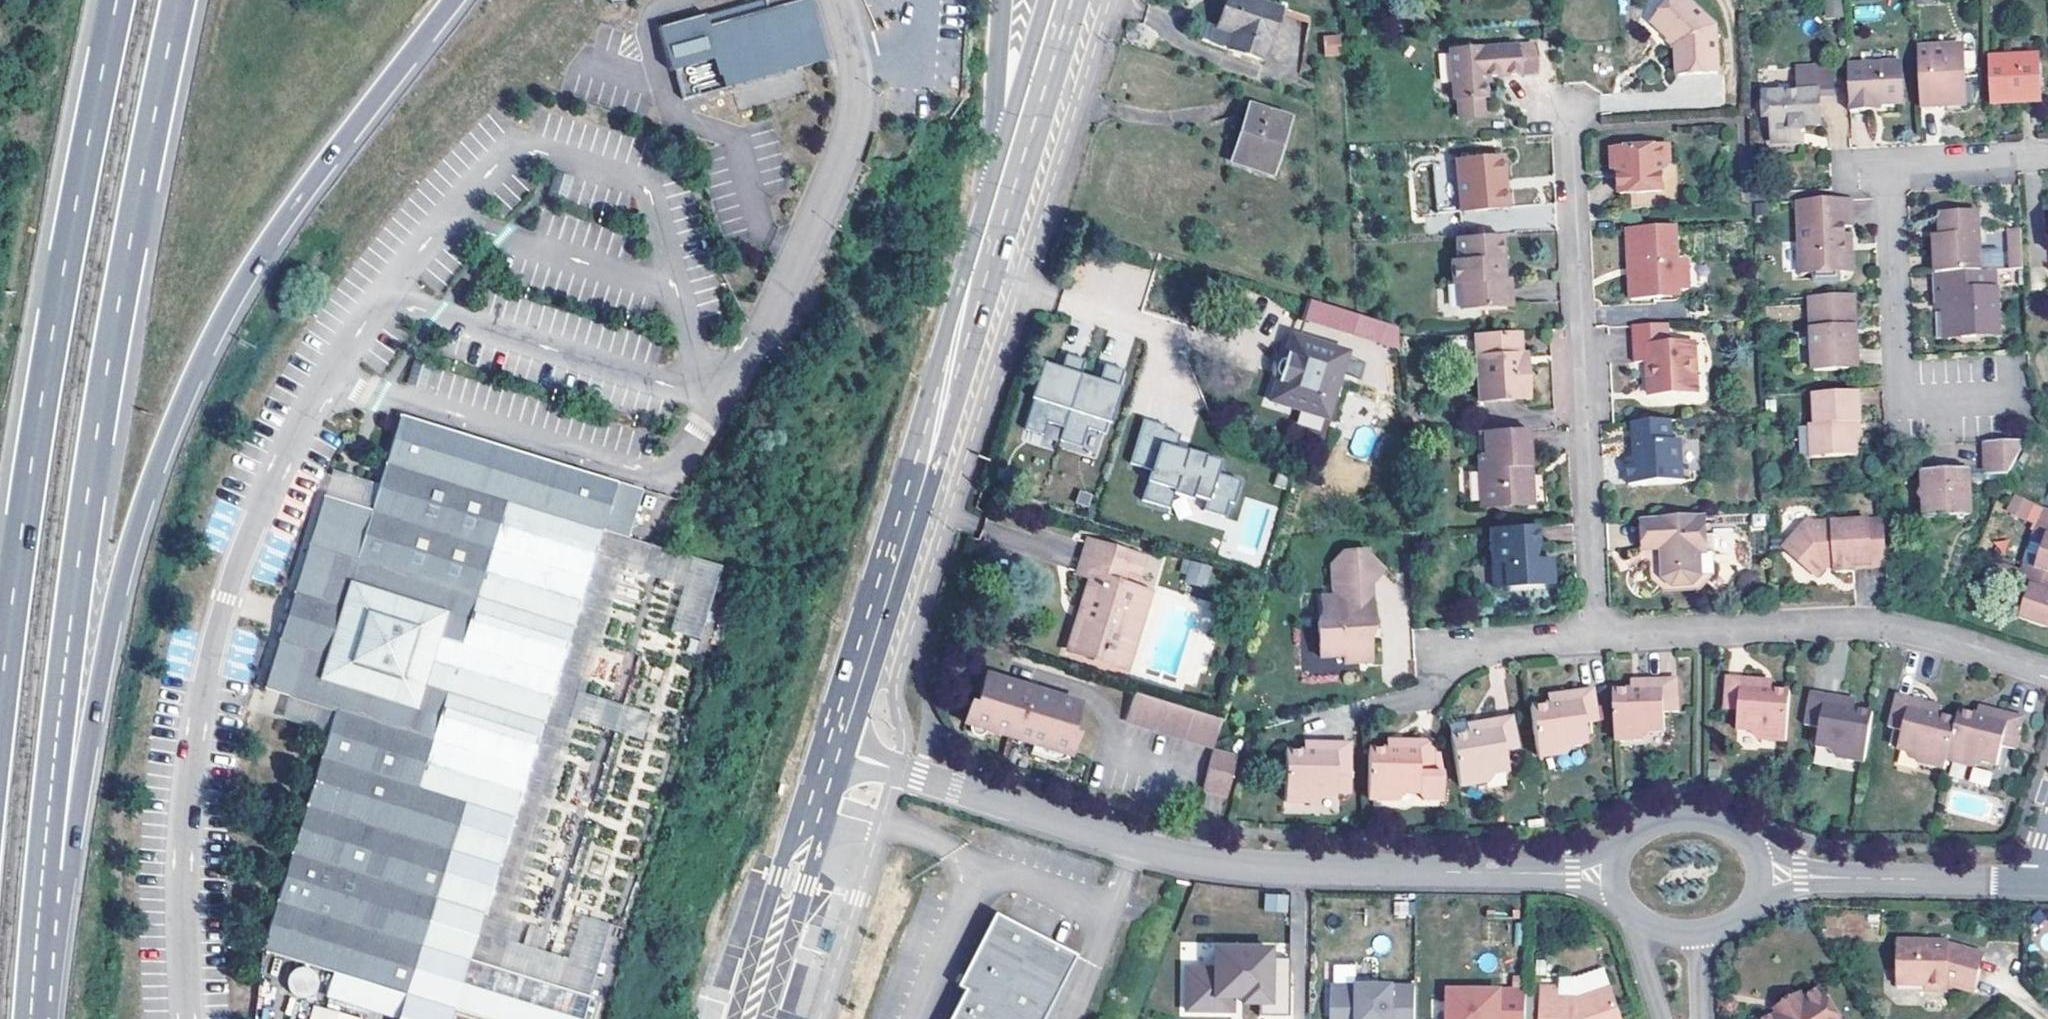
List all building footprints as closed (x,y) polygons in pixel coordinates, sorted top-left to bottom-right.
[(662,27),(674,69),(677,68),(687,99),(703,94),(701,89),(725,81),(727,86),(830,55),(812,0),(797,0),(761,0),(708,15),(707,13),(662,27)] [(1280,10),(1249,0),(1226,0),(1211,45),(1263,61),(1280,10)] [(1684,0),(1680,0),(1655,26),(1677,47),(1678,76),(1717,74),(1714,28),(1684,0)] [(1340,37),(1325,39),(1326,57),(1341,56),(1340,37)] [(1534,43),(1449,49),(1451,100),(1456,100),(1457,117),(1479,116),(1478,99),(1482,98),(1481,83),(1481,78),(1481,74),(1487,74),(1535,71),(1534,43)] [(1961,47),(1916,49),(1919,109),(1945,108),(1963,107),(1961,47)] [(2016,99),(2016,105),(2039,104),(2038,54),(1987,56),(1989,106),(2006,105),(2005,99),(2016,99)] [(1869,105),(1878,105),(1897,103),(1896,62),(1848,64),(1850,111),(1869,111),(1869,105)] [(734,91),(738,108),(806,91),(800,67),(782,72),(784,81),(753,89),(752,87),(734,91)] [(1798,68),(1799,94),(1818,93),(1833,93),(1832,67),(1798,68)] [(1799,94),(1764,95),(1766,119),(1772,118),(1774,144),(1798,143),(1798,133),(1797,126),(1804,125),(1820,125),(1818,93),(1799,94)] [(1287,120),(1248,108),(1230,163),(1269,175),(1287,120)] [(1670,145),(1615,148),(1616,173),(1622,172),(1622,174),(1623,197),(1663,195),(1662,170),(1671,161),(1670,145)] [(1503,208),(1500,157),(1455,160),(1458,212),(1503,208)] [(1849,275),(1847,234),(1847,228),(1855,228),(1853,200),(1798,203),(1802,277),(1815,277),(1816,286),(1843,285),(1843,275),(1849,275)] [(1934,275),(1995,272),(2005,271),(2004,250),(2000,246),(1980,247),(1978,210),(1939,213),(1940,235),(1932,235),(1934,275)] [(1676,262),(1675,226),(1625,228),(1627,264),(1632,264),(1632,270),(1633,276),(1627,277),(1629,301),(1653,299),(1653,292),(1677,291),(1688,290),(1686,262),(1676,262)] [(2023,270),(2021,230),(2009,231),(2011,271),(2023,270)] [(1503,306),(1503,279),(1497,279),(1496,260),(1502,260),(1501,235),(1456,237),(1458,260),(1451,260),(1452,284),(1459,283),(1460,308),(1503,306)] [(1934,275),(1936,295),(1944,295),(1944,308),(1945,326),(1948,325),(1960,335),(1961,338),(1977,337),(1977,328),(1998,326),(1995,272),(1934,275)] [(1678,302),(1677,298),(1677,291),(1653,292),(1653,299),(1653,303),(1678,302)] [(1850,327),(1857,326),(1855,294),(1810,297),(1814,370),(1859,368),(1857,342),(1851,343),(1850,327)] [(1944,295),(1936,295),(1937,309),(1944,308),(1944,295)] [(1304,300),(1298,319),(1396,348),(1395,326),(1304,300)] [(1668,323),(1631,325),(1633,360),(1646,360),(1652,360),(1653,376),(1647,376),(1648,395),(1696,394),(1693,342),(1668,343),(1668,323)] [(1948,325),(1945,326),(1945,339),(1961,338),(1960,335),(1948,325)] [(1977,328),(1977,337),(1998,336),(1998,326),(1977,328)] [(1518,331),(1473,334),(1477,401),(1528,398),(1526,365),(1519,366),(1519,353),(1518,331)] [(1344,352),(1290,337),(1269,403),(1325,419),(1344,352)] [(1042,364),(1022,431),(1040,436),(1044,423),(1061,429),(1075,383),(1082,361),(1063,355),(1059,369),(1042,364)] [(1075,383),(1061,429),(1057,441),(1078,448),(1084,429),(1101,434),(1121,371),(1102,365),(1095,389),(1075,383)] [(1859,390),(1815,393),(1816,425),(1810,426),(1812,459),(1855,457),(1855,436),(1851,436),(1851,427),(1861,426),(1859,390)] [(372,510),(324,496),(279,641),(304,649),(289,696),(335,711),(329,731),(261,949),(333,973),(455,1009),(470,962),(431,948),(443,902),(490,917),(616,480),(401,416),(380,483),(372,510)] [(1149,469),(1142,503),(1170,508),(1172,501),(1236,514),(1243,477),(1219,472),(1222,455),(1176,446),(1180,428),(1140,420),(1131,465),(1149,469)] [(1670,421),(1636,422),(1637,458),(1629,459),(1630,486),(1684,484),(1681,441),(1671,441),(1670,421)] [(1861,435),(1861,426),(1851,427),(1851,436),(1855,436),(1861,435)] [(1526,428),(1473,430),(1478,507),(1523,505),(1521,478),(1520,467),(1528,466),(1526,428)] [(1985,477),(2007,476),(2011,470),(2015,461),(2027,440),(1983,443),(1985,477)] [(1530,505),(1528,466),(1520,467),(1521,478),(1523,505),(1530,505)] [(380,483),(333,469),(324,496),(372,510),(380,483)] [(1934,514),(1934,522),(1972,520),(1971,485),(1971,478),(1971,476),(1966,476),(1962,476),(1962,471),(1920,473),(1921,486),(1912,494),(1921,504),(1921,515),(1934,514)] [(1971,478),(1971,485),(2004,484),(2007,476),(1985,477),(1971,478)] [(443,902),(431,948),(470,962),(455,1009),(485,1018),(590,1018),(617,926),(593,919),(580,967),(507,945),(578,706),(649,727),(655,703),(584,681),(620,561),(690,582),(677,629),(701,636),(721,566),(643,543),(628,538),(642,488),(616,480),(490,917),(443,902)] [(2020,498),(2013,511),(2040,525),(2036,536),(2047,540),(2036,570),(2047,575),(2047,512),(2020,498)] [(1707,516),(1647,519),(1648,550),(1665,549),(1665,579),(1672,585),(1693,585),(1702,576),(1708,576),(1715,576),(1715,553),(1708,553),(1707,516)] [(1648,550),(1647,519),(1641,519),(1642,561),(1652,561),(1653,582),(1663,596),(1696,595),(1708,582),(1708,576),(1702,576),(1693,585),(1672,585),(1665,579),(1665,549),(1648,550)] [(1832,564),(1832,570),(1832,575),(1852,574),(1852,569),(1885,567),(1882,522),(1812,526),(1805,534),(1800,530),(1786,543),(1787,552),(1814,579),(1823,571),(1823,565),(1832,564)] [(1548,559),(1536,560),(1529,560),(1529,547),(1536,546),(1535,525),(1490,528),(1492,564),(1502,563),(1503,586),(1549,584),(1548,559)] [(1803,526),(1800,530),(1805,534),(1812,526),(1803,526)] [(1078,620),(1069,650),(1108,663),(1113,647),(1121,650),(1130,623),(1140,626),(1151,593),(1125,585),(1128,573),(1140,576),(1146,557),(1113,546),(1111,550),(1086,542),(1077,572),(1091,577),(1085,595),(1090,597),(1082,621),(1078,620)] [(1384,571),(1368,556),(1368,551),(1342,552),(1330,566),(1332,597),(1320,597),(1321,617),(1316,622),(1318,658),(1342,657),(1342,664),(1365,663),(1365,660),(1368,660),(1368,642),(1365,642),(1364,629),(1372,629),(1371,605),(1366,605),(1365,596),(1363,593),(1384,571)] [(1179,580),(1205,588),(1212,567),(1186,558),(1179,580)] [(1502,563),(1492,564),(1492,587),(1503,586),(1502,563)] [(2022,566),(2017,582),(2027,585),(2017,619),(2047,630),(2047,575),(2036,570),(2022,566)] [(1085,595),(1078,620),(1082,621),(1090,597),(1085,595)] [(1130,623),(1121,650),(1113,647),(1108,663),(1127,668),(1140,626),(1130,623)] [(304,649),(279,641),(264,688),(289,696),(304,649)] [(971,727),(986,731),(1034,746),(1060,754),(1070,758),(1077,735),(1071,734),(1080,706),(1024,689),(987,677),(978,707),(972,704),(965,725),(971,727)] [(1757,735),(1756,743),(1785,745),(1788,695),(1771,693),(1764,692),(1756,692),(1756,684),(1724,681),(1722,714),(1734,715),(1733,734),(1747,735),(1757,735)] [(1640,735),(1650,735),(1666,735),(1665,716),(1678,716),(1677,682),(1646,683),(1646,692),(1637,692),(1632,692),(1612,693),(1616,744),(1640,743),(1640,735)] [(1631,683),(1632,692),(1637,692),(1646,692),(1646,683),(1631,683)] [(1771,685),(1756,684),(1756,692),(1764,692),(1771,693),(1771,685)] [(1590,693),(1558,698),(1559,705),(1551,706),(1545,707),(1528,710),(1535,761),(1559,757),(1558,749),(1567,748),(1583,746),(1580,728),(1595,725),(1590,693)] [(1125,723),(1212,749),(1221,721),(1134,694),(1125,723)] [(289,696),(282,716),(329,731),(335,711),(289,696)] [(1559,705),(1558,698),(1544,699),(1545,707),(1551,706),(1559,705)] [(1814,751),(1827,753),(1837,755),(1836,762),(1862,767),(1871,716),(1854,713),(1848,712),(1840,711),(1841,703),(1809,698),(1804,730),(1816,732),(1814,751)] [(1924,716),(1925,709),(1895,701),(1888,733),(1901,736),(1897,755),(1912,758),(1919,759),(1918,767),(1943,772),(1945,763),(1955,723),(1939,719),(1931,718),(1924,716)] [(1848,712),(1854,713),(1856,706),(1841,703),(1840,711),(1848,712)] [(1940,711),(1925,709),(1924,716),(1931,718),(1939,719),(1940,711)] [(1990,722),(1991,715),(1977,712),(1976,719),(1981,720),(1990,722)] [(2024,722),(1991,715),(1990,722),(1981,720),(1976,719),(1958,714),(1955,723),(1945,763),(1973,770),(1975,762),(1982,764),(1998,768),(2002,749),(2016,753),(2024,722)] [(1509,718),(1478,724),(1480,733),(1466,736),(1448,740),(1457,791),(1483,786),(1482,778),(1492,776),(1506,773),(1503,755),(1516,752),(1509,718)] [(1464,728),(1466,736),(1480,733),(1478,724),(1464,728)] [(1640,735),(1640,743),(1650,735),(1640,735)] [(1399,752),(1399,743),(1384,742),(1384,752),(1391,752),(1399,752)] [(1431,744),(1399,743),(1399,752),(1391,752),(1384,752),(1366,751),(1365,804),(1392,804),(1392,796),(1402,796),(1414,795),(1418,805),(1438,806),(1439,778),(1430,778),(1431,744)] [(1283,804),(1310,805),(1310,797),(1321,798),(1334,798),(1335,780),(1348,780),(1350,746),(1317,745),(1316,754),(1307,754),(1301,754),(1285,753),(1283,804)] [(1316,754),(1317,745),(1301,745),(1301,754),(1307,754),(1316,754)] [(1060,754),(1034,746),(1031,757),(1057,764),(1060,754)] [(1558,749),(1559,757),(1567,748),(1558,749)] [(1211,751),(1199,791),(1223,798),(1234,759),(1211,751)] [(1837,755),(1827,753),(1836,762),(1837,755)] [(1483,786),(1492,776),(1482,778),(1483,786)] [(1335,780),(1334,798),(1348,798),(1348,780),(1335,780)] [(1264,893),(1264,912),(1288,912),(1288,894),(1264,893)] [(1394,917),(1411,916),(1410,900),(1393,902),(1394,917)] [(1065,981),(1078,958),(997,915),(964,979),(959,988),(967,992),(952,1018),(1046,1018),(1065,981)] [(1948,945),(1905,942),(1901,985),(1931,986),(1931,992),(1951,992),(1951,985),(1978,992),(1988,956),(1948,945)] [(1288,1018),(1290,1018),(1291,960),(1271,960),(1271,951),(1216,950),(1216,971),(1188,971),(1188,1013),(1233,1013),(1233,999),(1244,999),(1244,1005),(1261,1005),(1261,1018),(1288,1018)] [(333,973),(326,998),(396,1018),(452,1018),(455,1009),(333,973)] [(1065,981),(1046,1018),(1052,1018),(1065,981)] [(1333,988),(1333,1018),(1416,1018),(1416,990),(1333,988)] [(1542,988),(1542,1018),(1624,1018),(1613,990),(1586,1000),(1560,999),(1559,988),(1542,988)] [(1528,992),(1501,991),(1501,995),(1452,993),(1452,1018),(1527,1018),(1528,992)] [(1826,991),(1807,1003),(1782,1018),(1778,1018),(1843,1018),(1826,991)] [(1782,1018),(1807,1003),(1804,997),(1778,1011),(1782,1018)] [(363,1018),(314,1004),(309,1018),(363,1018)]
